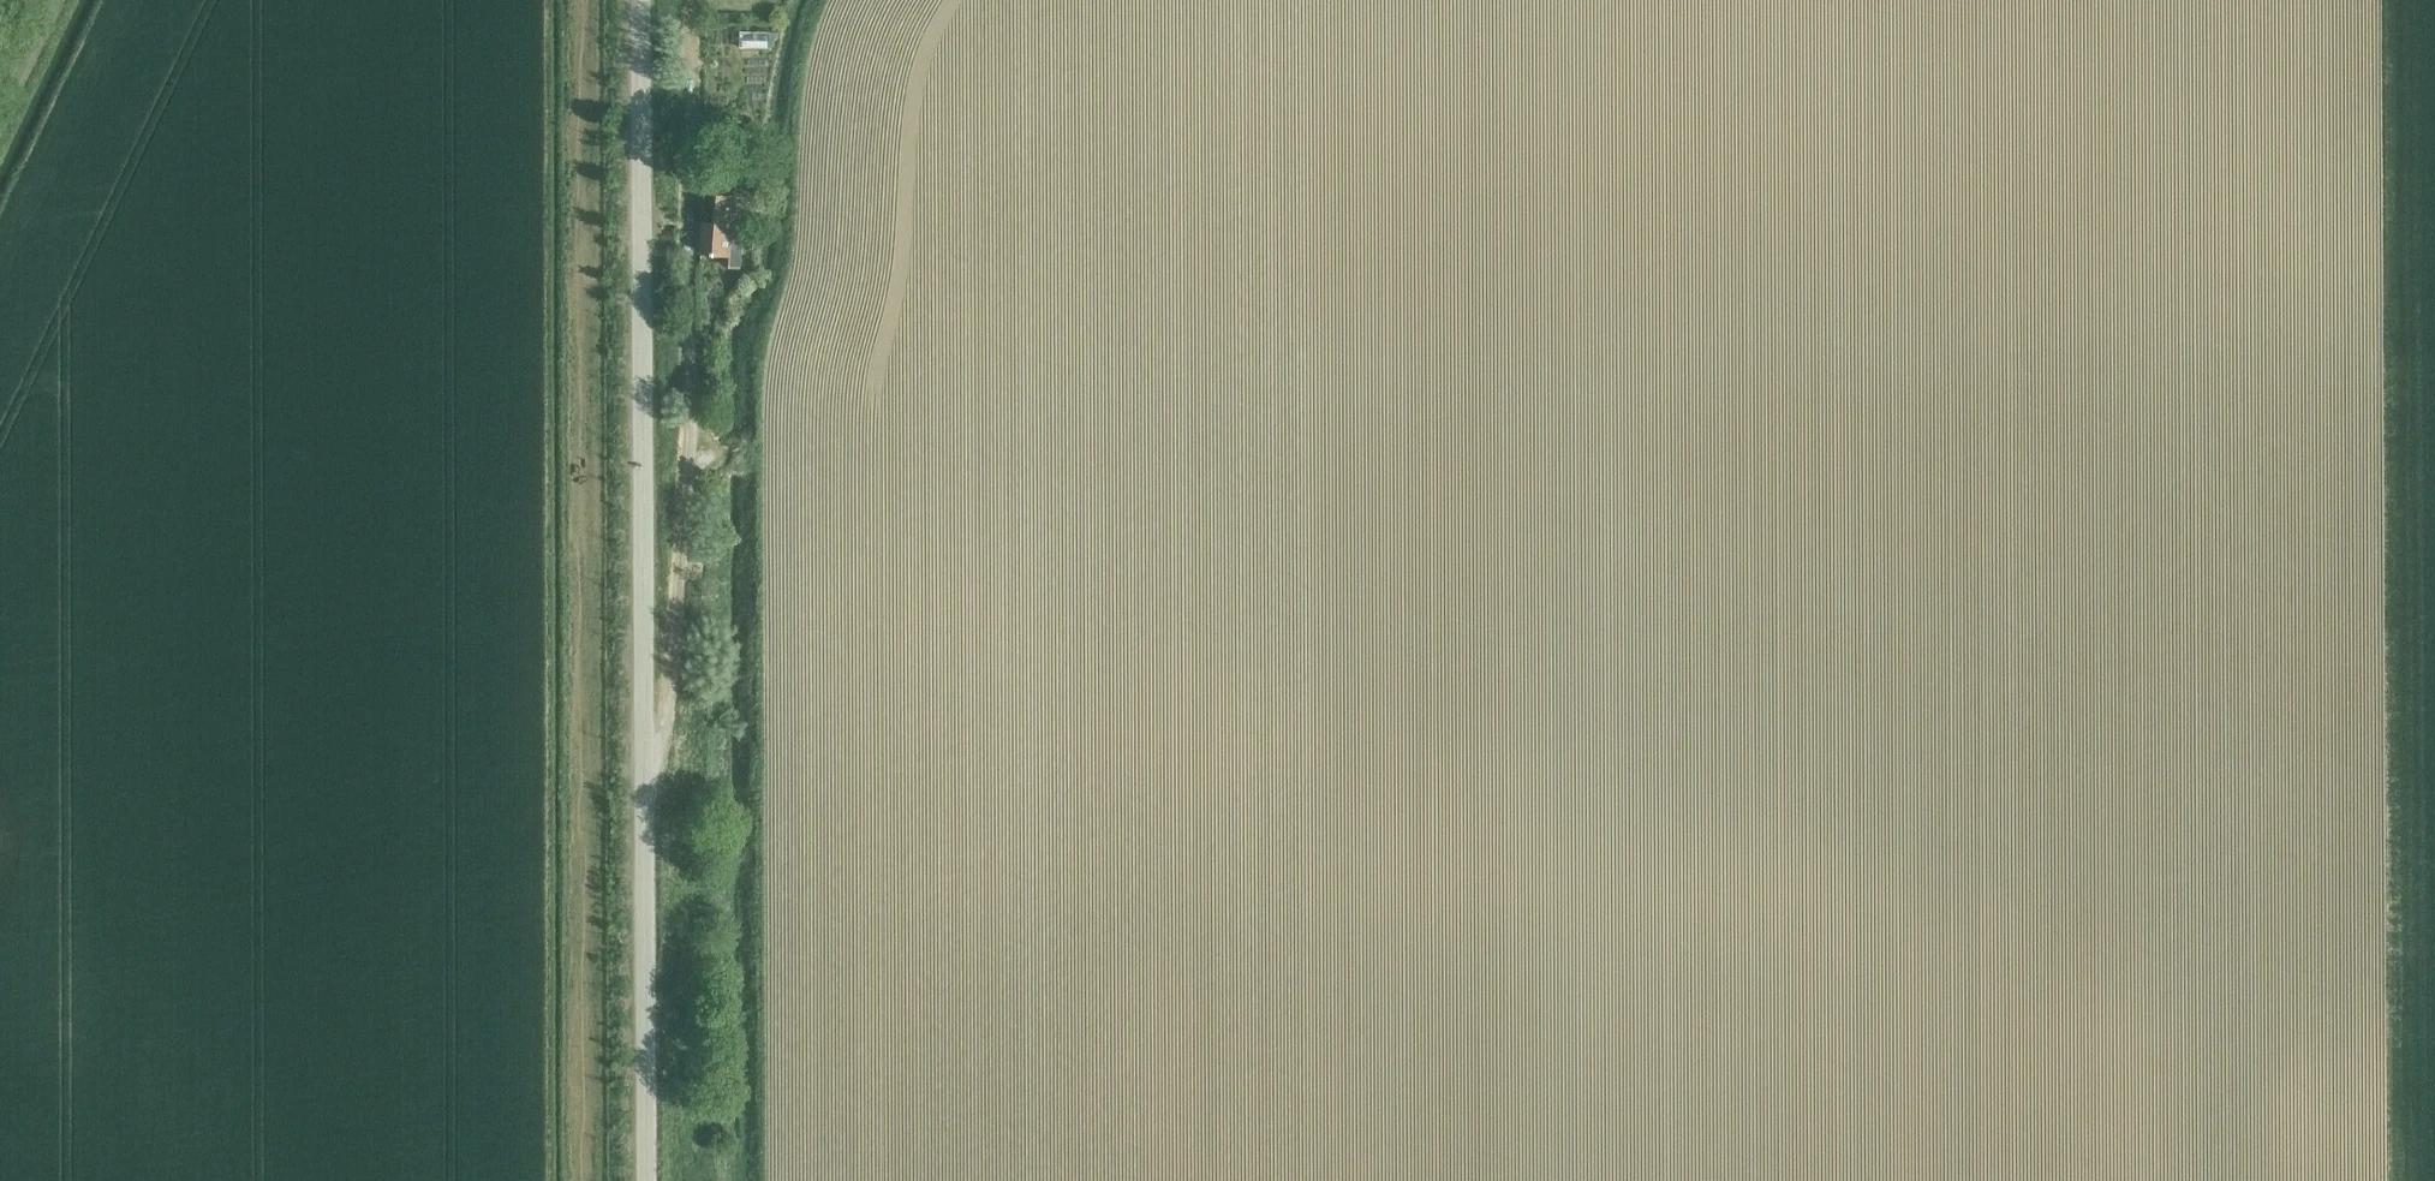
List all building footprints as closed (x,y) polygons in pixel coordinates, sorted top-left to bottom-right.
[(734,228),(736,193),(733,193),(711,192),(705,191),(704,205),(701,249),(701,252),(724,253),(724,263),(740,264),(742,229),(734,228)]
